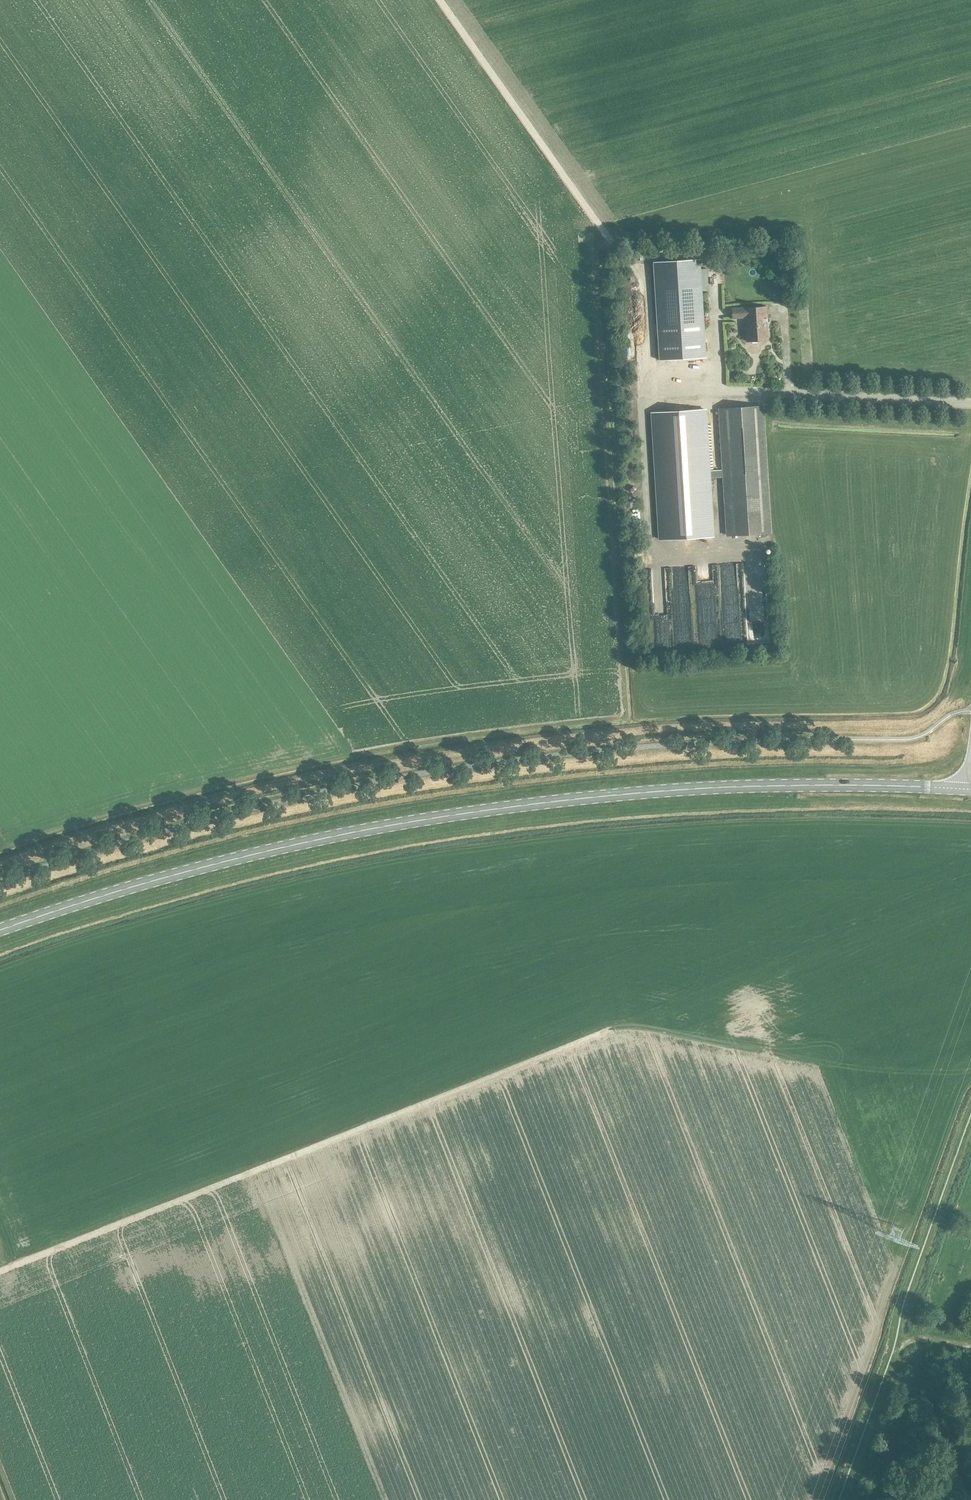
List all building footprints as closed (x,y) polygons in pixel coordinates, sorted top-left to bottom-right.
[(706,358),(700,259),(654,262),(660,360),(706,358)] [(767,307),(732,309),(733,318),(745,318),(747,341),(760,341),(760,336),(767,336),(766,321),(768,321),(768,319),(767,307)] [(652,413),(660,540),(713,536),(710,478),(724,477),(727,536),(771,533),(763,406),(719,409),(723,470),(709,471),(706,410),(652,413)] [(714,633),(712,566),(696,566),(698,633),(714,633)] [(687,571),(671,572),(673,614),(682,613),(681,600),(689,600),(687,571)] [(655,574),(655,587),(664,587),(664,574),(655,574)] [(720,579),(721,588),(736,587),(735,574),(721,574),(721,579),(720,579)] [(737,642),(735,591),(721,591),(723,643),(737,642)]
